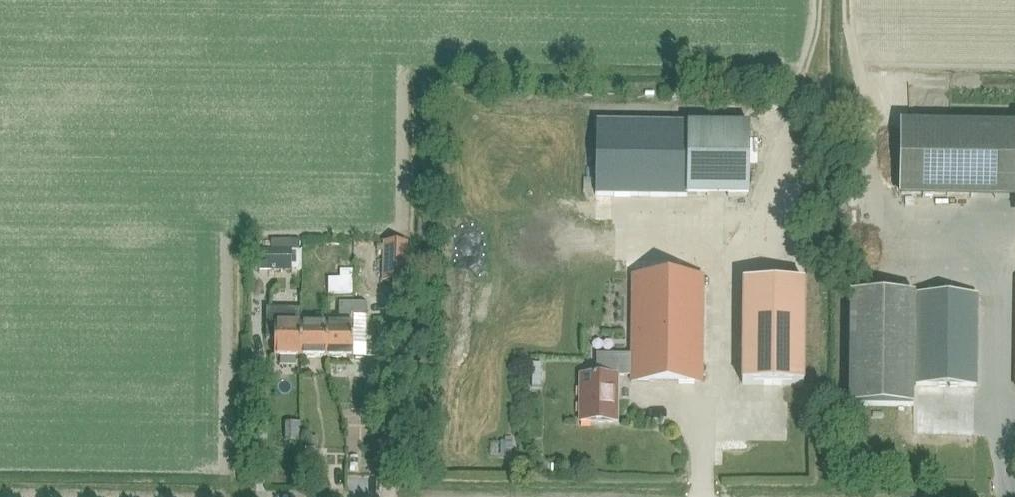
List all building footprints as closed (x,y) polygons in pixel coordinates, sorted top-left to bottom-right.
[(1014,199),(1014,124),(899,122),(898,197),(1014,199)] [(596,123),(595,196),(748,197),(748,124),(596,123)] [(292,250),(292,239),(271,239),(271,250),(258,250),(258,272),(291,272),(292,250)] [(384,242),(383,283),(406,283),(407,243),(384,242)] [(352,294),(352,271),(341,271),(341,294),(352,294)] [(702,383),(703,277),(632,276),(631,354),(596,354),(596,375),(580,375),(580,422),(617,422),(617,376),(631,376),(631,383),(702,383)] [(803,281),(742,281),(742,384),(803,384),(803,281)] [(851,293),(849,406),(913,407),(915,294),(851,293)] [(977,387),(978,295),(916,294),(915,386),(977,387)] [(327,358),(354,358),(354,317),(366,318),(366,304),(340,304),(340,325),(328,325),(327,358)] [(301,325),(302,325),(302,310),(267,309),(267,340),(275,340),(274,357),(301,357),(301,325)] [(328,325),(326,325),(326,314),(316,314),(316,325),(302,325),(301,325),(301,357),(327,358),(328,325)]
